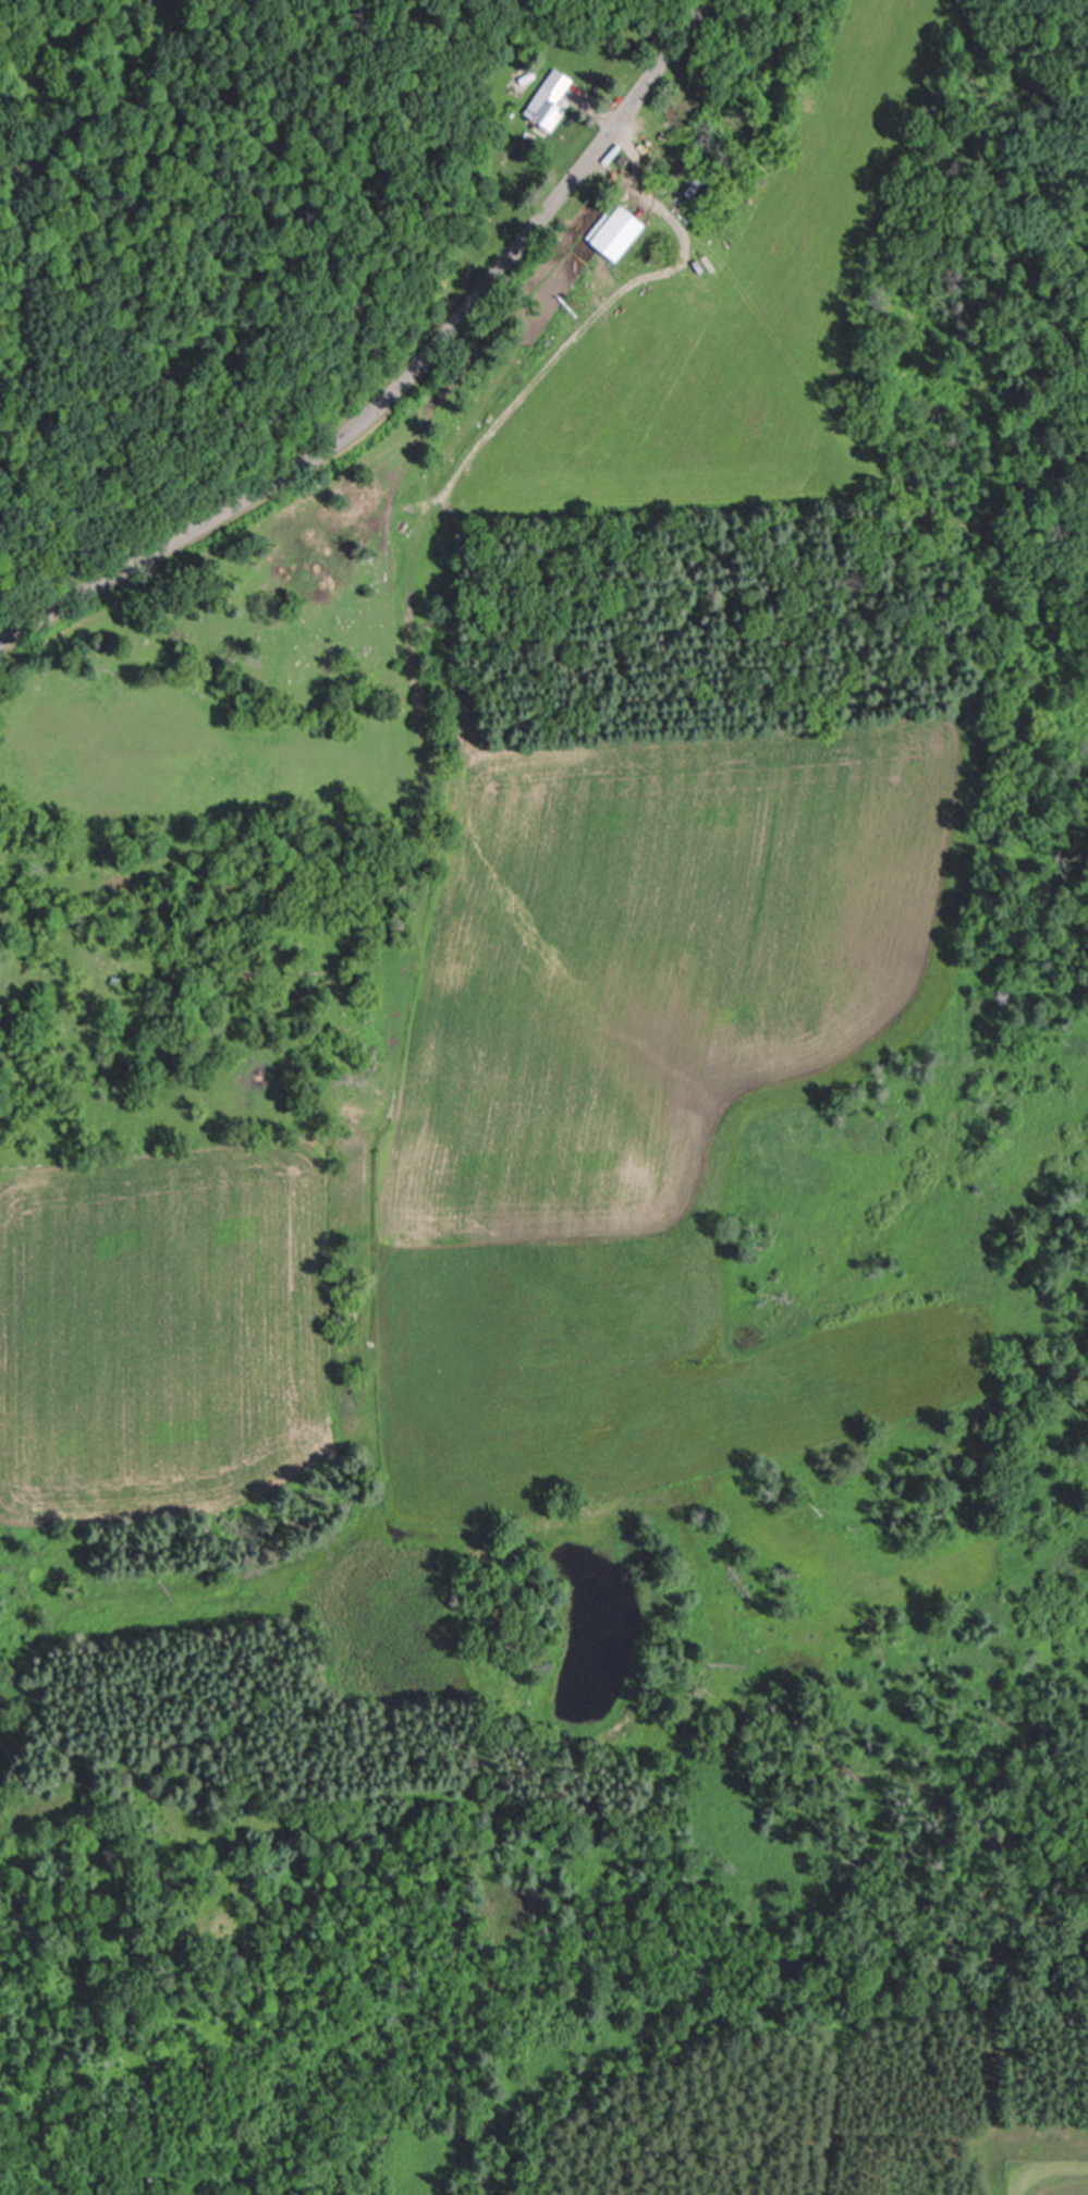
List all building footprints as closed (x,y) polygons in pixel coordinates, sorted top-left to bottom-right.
[(577,80),(554,68),(534,104),(531,102),(525,113),(556,131),(570,106),(564,103),(577,80)] [(591,241),(627,265),(655,225),(618,200),(591,241)]
